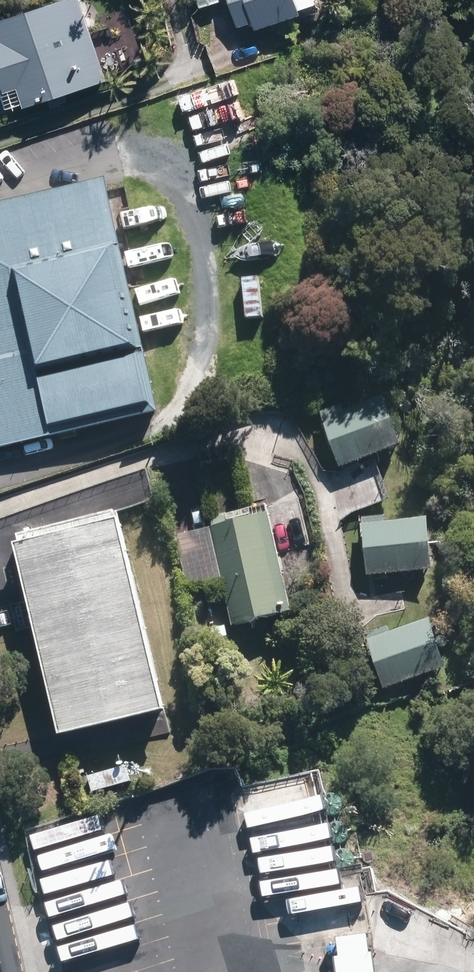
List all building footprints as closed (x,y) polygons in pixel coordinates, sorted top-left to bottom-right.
[(86,0),(68,0),(6,19),(12,38),(0,42),(0,48),(12,87),(25,83),(30,98),(109,74),(86,0)] [(241,29),(310,5),(308,0),(231,0),(241,29)] [(0,200),(0,446),(156,411),(102,177),(0,200)] [(397,404),(328,426),(340,464),(409,442),(397,404)] [(274,515),(217,528),(241,625),(298,611),(274,515)] [(438,523),(369,527),(372,573),(441,569),(438,523)] [(139,529),(28,552),(69,747),(181,723),(139,529)] [(438,622),(367,642),(381,689),(452,669),(438,622)] [(336,937),(338,956),(333,957),(335,971),(374,971),(371,949),(368,950),(365,933),(336,937)]
